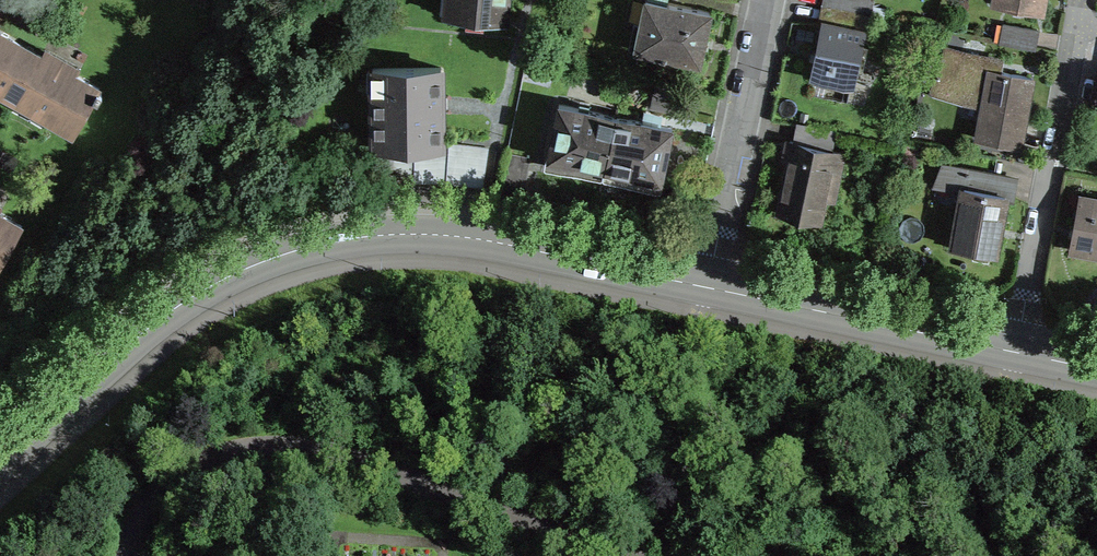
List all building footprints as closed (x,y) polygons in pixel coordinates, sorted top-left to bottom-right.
[(235,0),(219,0),(213,10),(225,17),(235,0)] [(504,20),(506,0),(447,0),(446,14),(504,20)] [(710,11),(655,0),(645,0),(640,23),(634,21),(628,48),(699,62),(702,52),(710,11)] [(852,12),(855,0),(824,0),(823,5),(852,12)] [(993,2),(1014,6),(1014,8),(1022,9),(1022,8),(1042,11),(1043,3),(1044,0),(993,0),(993,2)] [(855,12),(852,12),(823,5),(819,24),(822,24),(816,49),(811,75),(853,83),(864,31),(852,29),(855,12)] [(1003,24),(1000,41),(1035,48),(1038,30),(1003,24)] [(17,43),(0,33),(0,73),(17,43)] [(42,57),(17,43),(0,73),(0,92),(20,104),(26,99),(39,106),(45,109),(44,117),(73,133),(98,89),(73,74),(69,81),(38,63),(42,57)] [(1025,117),(1032,77),(994,70),(997,60),(963,53),(944,48),(931,89),(966,101),(968,97),(984,100),(977,138),(1020,146),(1025,117)] [(481,185),(487,149),(442,143),(441,108),(441,67),(372,68),(373,144),(381,144),(383,180),(395,180),(408,180),(420,180),(432,180),(444,181),(456,182),(469,183),(481,185)] [(693,92),(656,84),(652,106),(688,114),(693,92)] [(602,177),(615,116),(559,104),(546,166),(559,168),(602,177)] [(672,127),(615,116),(602,177),(659,189),(662,173),(672,127)] [(837,176),(842,151),(829,149),(833,132),(798,125),(794,141),(790,140),(786,159),(790,160),(784,191),(779,213),(818,221),(828,174),(837,176)] [(499,191),(521,195),(529,159),(507,154),(499,191)] [(1005,196),(1012,197),(1016,178),(943,164),(934,185),(963,190),(953,246),(994,254),(997,235),(999,228),(1001,228),(1004,216),(1001,215),(1005,196)] [(1080,195),(1072,236),(1070,248),(1096,253),(1096,199),(1080,195)] [(22,226),(0,214),(0,264),(22,226)]
